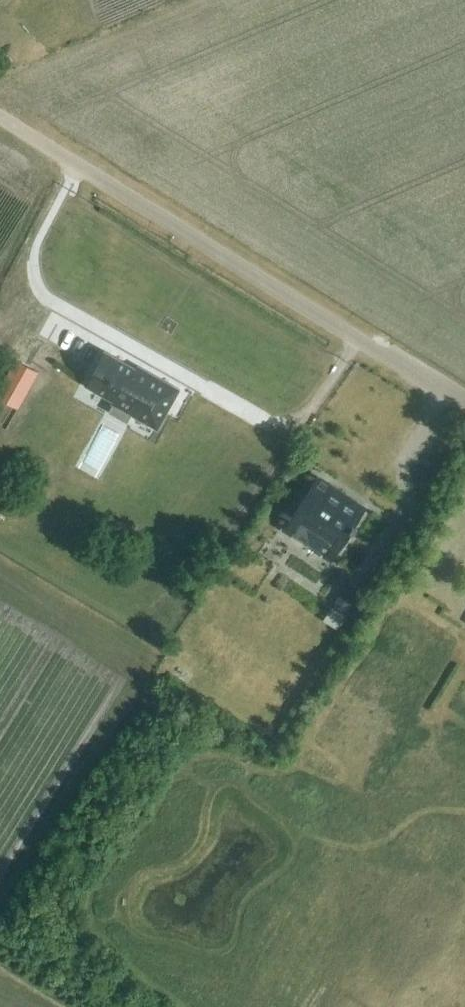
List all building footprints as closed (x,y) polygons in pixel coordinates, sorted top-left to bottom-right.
[(148,376),(105,353),(87,385),(116,401),(110,412),(127,421),(131,414),(157,428),(179,389),(149,373),(148,376)] [(0,365),(0,386),(25,371),(16,356),(0,365)] [(394,437),(394,448),(413,448),(413,437),(394,437)] [(327,491),(314,482),(293,514),(341,545),(366,508),(331,485),(327,491)] [(0,488),(0,502),(8,507),(15,496),(0,488)] [(255,545),(309,570),(319,547),(266,522),(255,545)] [(339,594),(331,607),(344,615),(346,616),(354,603),(339,594)]
